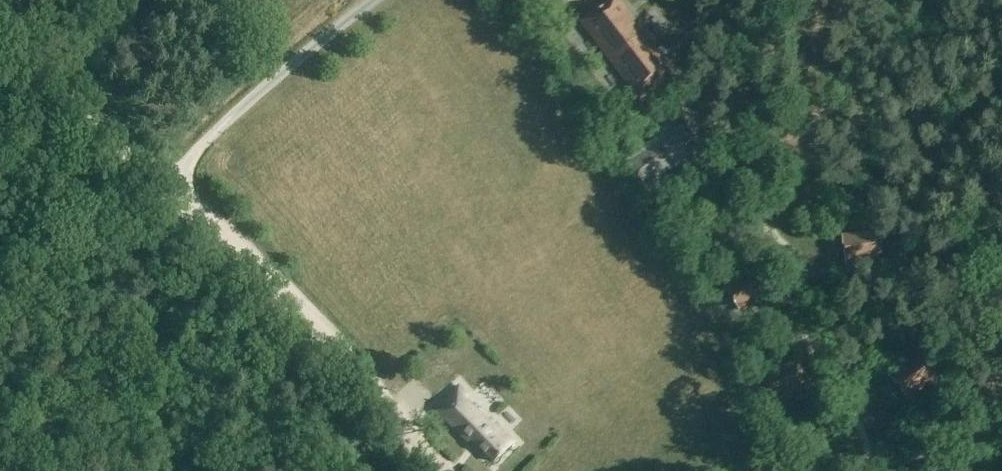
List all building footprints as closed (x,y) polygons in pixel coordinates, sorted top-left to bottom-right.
[(615,1),(584,25),(640,98),(671,74),(615,1)] [(661,133),(624,162),(646,192),(692,157),(681,141),(687,136),(672,117),(658,128),(661,133)] [(878,232),(844,236),(848,265),(863,263),(863,260),(870,259),(870,262),(881,261),(878,232)] [(771,294),(755,270),(727,288),(742,312),(756,304),(754,301),(759,298),(761,300),(771,294)] [(919,356),(892,377),(910,400),(923,390),(921,387),(926,383),(928,386),(937,379),(919,356)] [(765,375),(777,402),(791,396),(790,393),(796,390),(797,393),(808,389),(797,362),(765,375)] [(459,388),(432,413),(442,424),(445,421),(467,445),(470,442),(493,466),(514,445),(459,388)]
